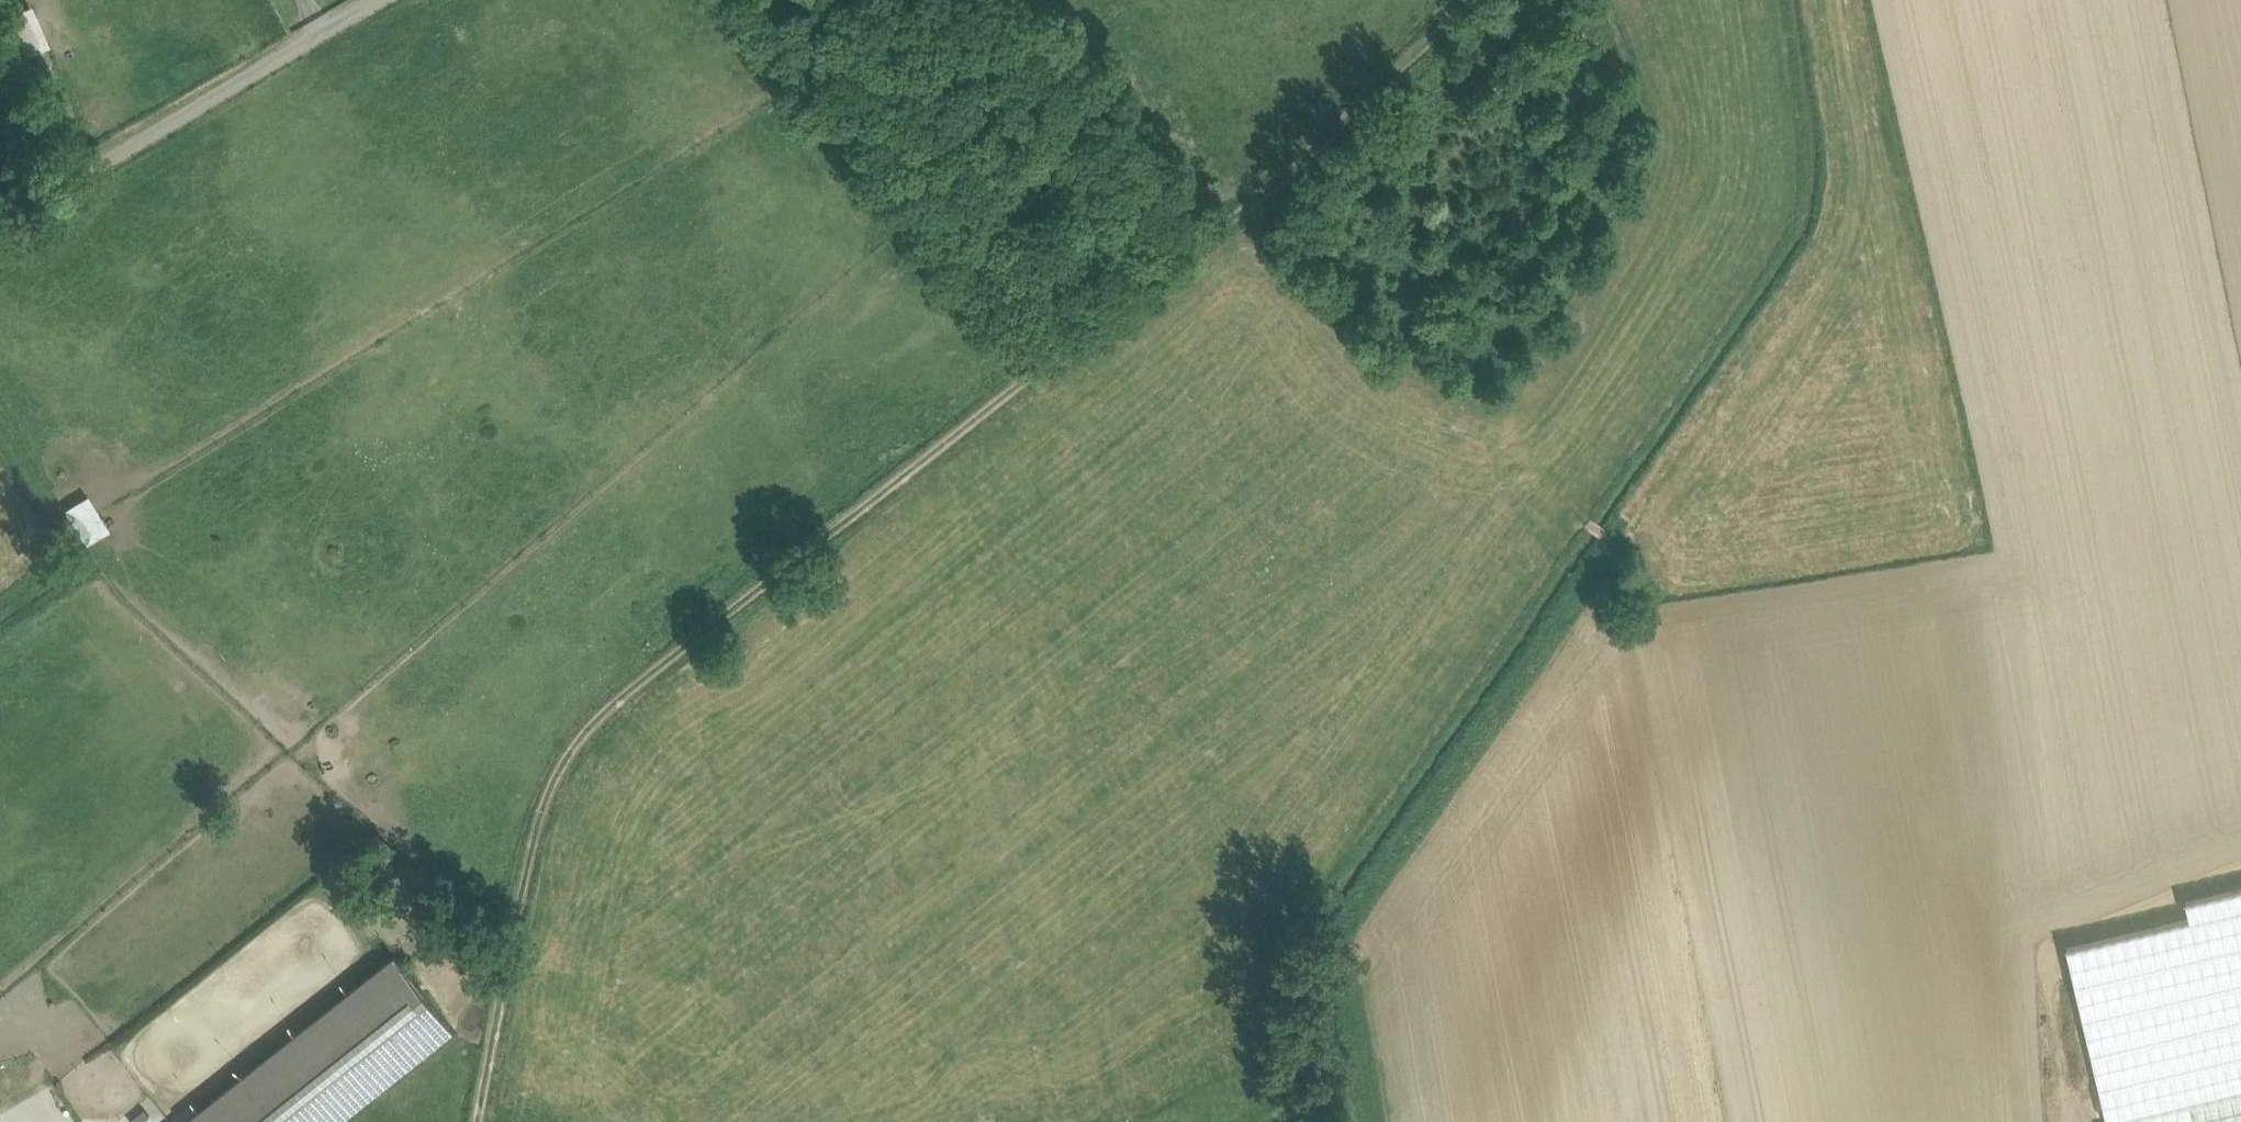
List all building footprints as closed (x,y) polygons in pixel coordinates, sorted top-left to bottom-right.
[(1,14),(18,55),(46,43),(29,2),(1,14)] [(81,542),(105,530),(87,493),(62,505),(81,542)] [(2107,1121),(2108,1121),(2240,1121),(2240,1090),(2107,1121)] [(130,1115),(133,1121),(147,1121),(152,1120),(146,1107),(130,1115)]
